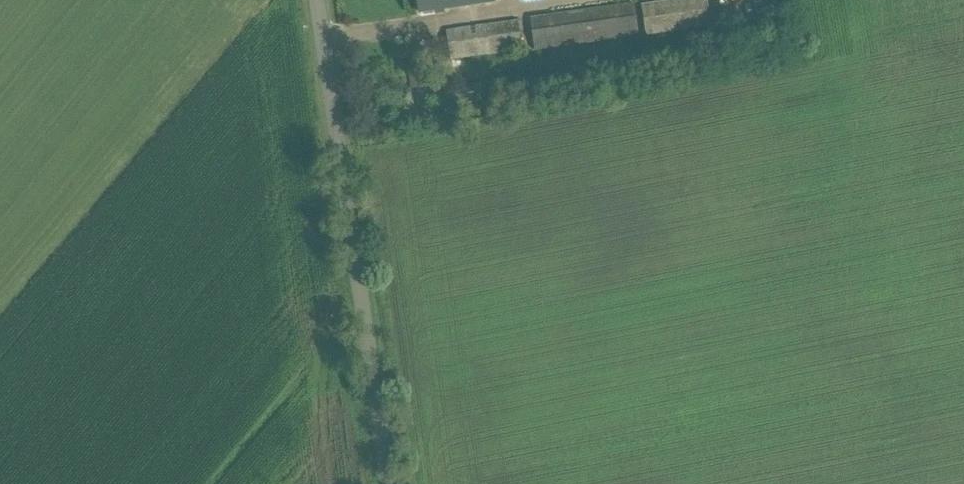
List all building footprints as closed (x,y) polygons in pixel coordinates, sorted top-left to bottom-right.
[(421,12),(493,1),(493,0),(419,0),(421,12)] [(643,6),(648,41),(711,33),(707,0),(682,0),(643,6)] [(635,2),(531,17),(536,51),(640,37),(635,2)] [(518,20),(448,30),(451,60),(523,50),(518,20)] [(421,67),(408,69),(412,91),(424,89),(421,67)] [(483,82),(438,92),(443,117),(489,107),(483,82)]
